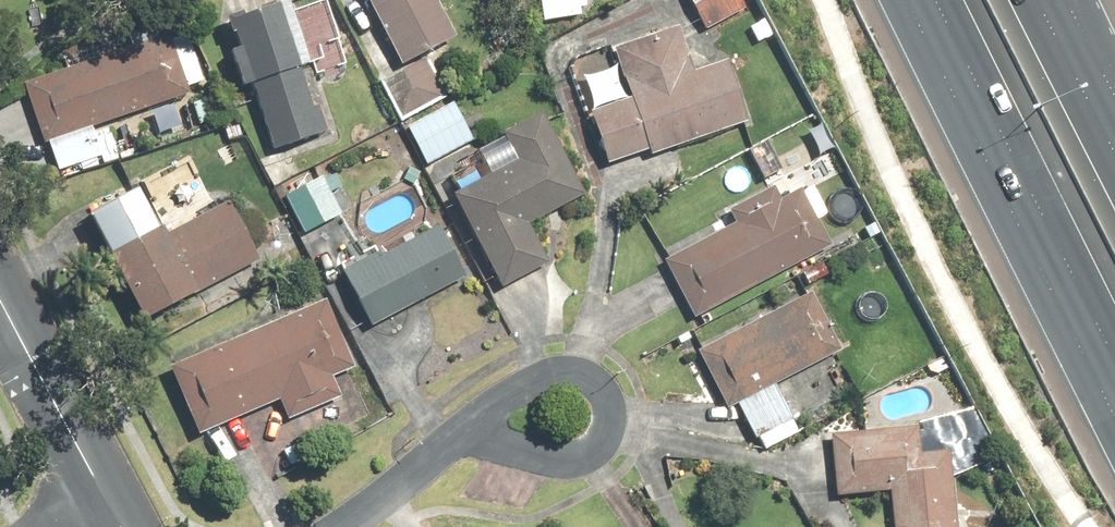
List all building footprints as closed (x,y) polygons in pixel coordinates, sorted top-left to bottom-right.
[(300,0),(278,0),(229,17),(247,67),(221,76),(236,118),(264,108),(279,150),(334,131),(309,60),(320,56),(300,0)] [(397,59),(465,25),(452,0),(367,0),(397,59)] [(541,19),(606,15),(605,0),(540,0),(541,19)] [(707,30),(752,10),(748,0),(694,0),(707,30)] [(591,104),(609,166),(753,124),(734,58),(699,68),(685,23),(614,44),(629,93),(591,104)] [(195,32),(26,77),(42,137),(211,92),(195,32)] [(429,58),(386,80),(429,164),(472,142),(429,58)] [(457,186),(509,288),(558,264),(537,225),(596,195),(551,107),(505,130),(518,156),(457,186)] [(737,221),(666,258),(697,318),(840,244),(799,165),(727,202),(737,221)] [(284,191),(302,227),(339,209),(322,173),(284,191)] [(151,180),(93,208),(147,322),(271,262),(239,194),(174,226),(151,180)] [(446,219),(347,268),(376,325),(475,276),(446,219)] [(820,274),(695,338),(731,406),(855,342),(820,274)] [(330,295),(172,359),(201,431),(285,397),(292,416),(349,393),(341,374),(359,367),(330,295)] [(832,427),(836,495),(894,492),(895,526),(964,526),(960,447),(925,449),(924,422),(832,427)]
